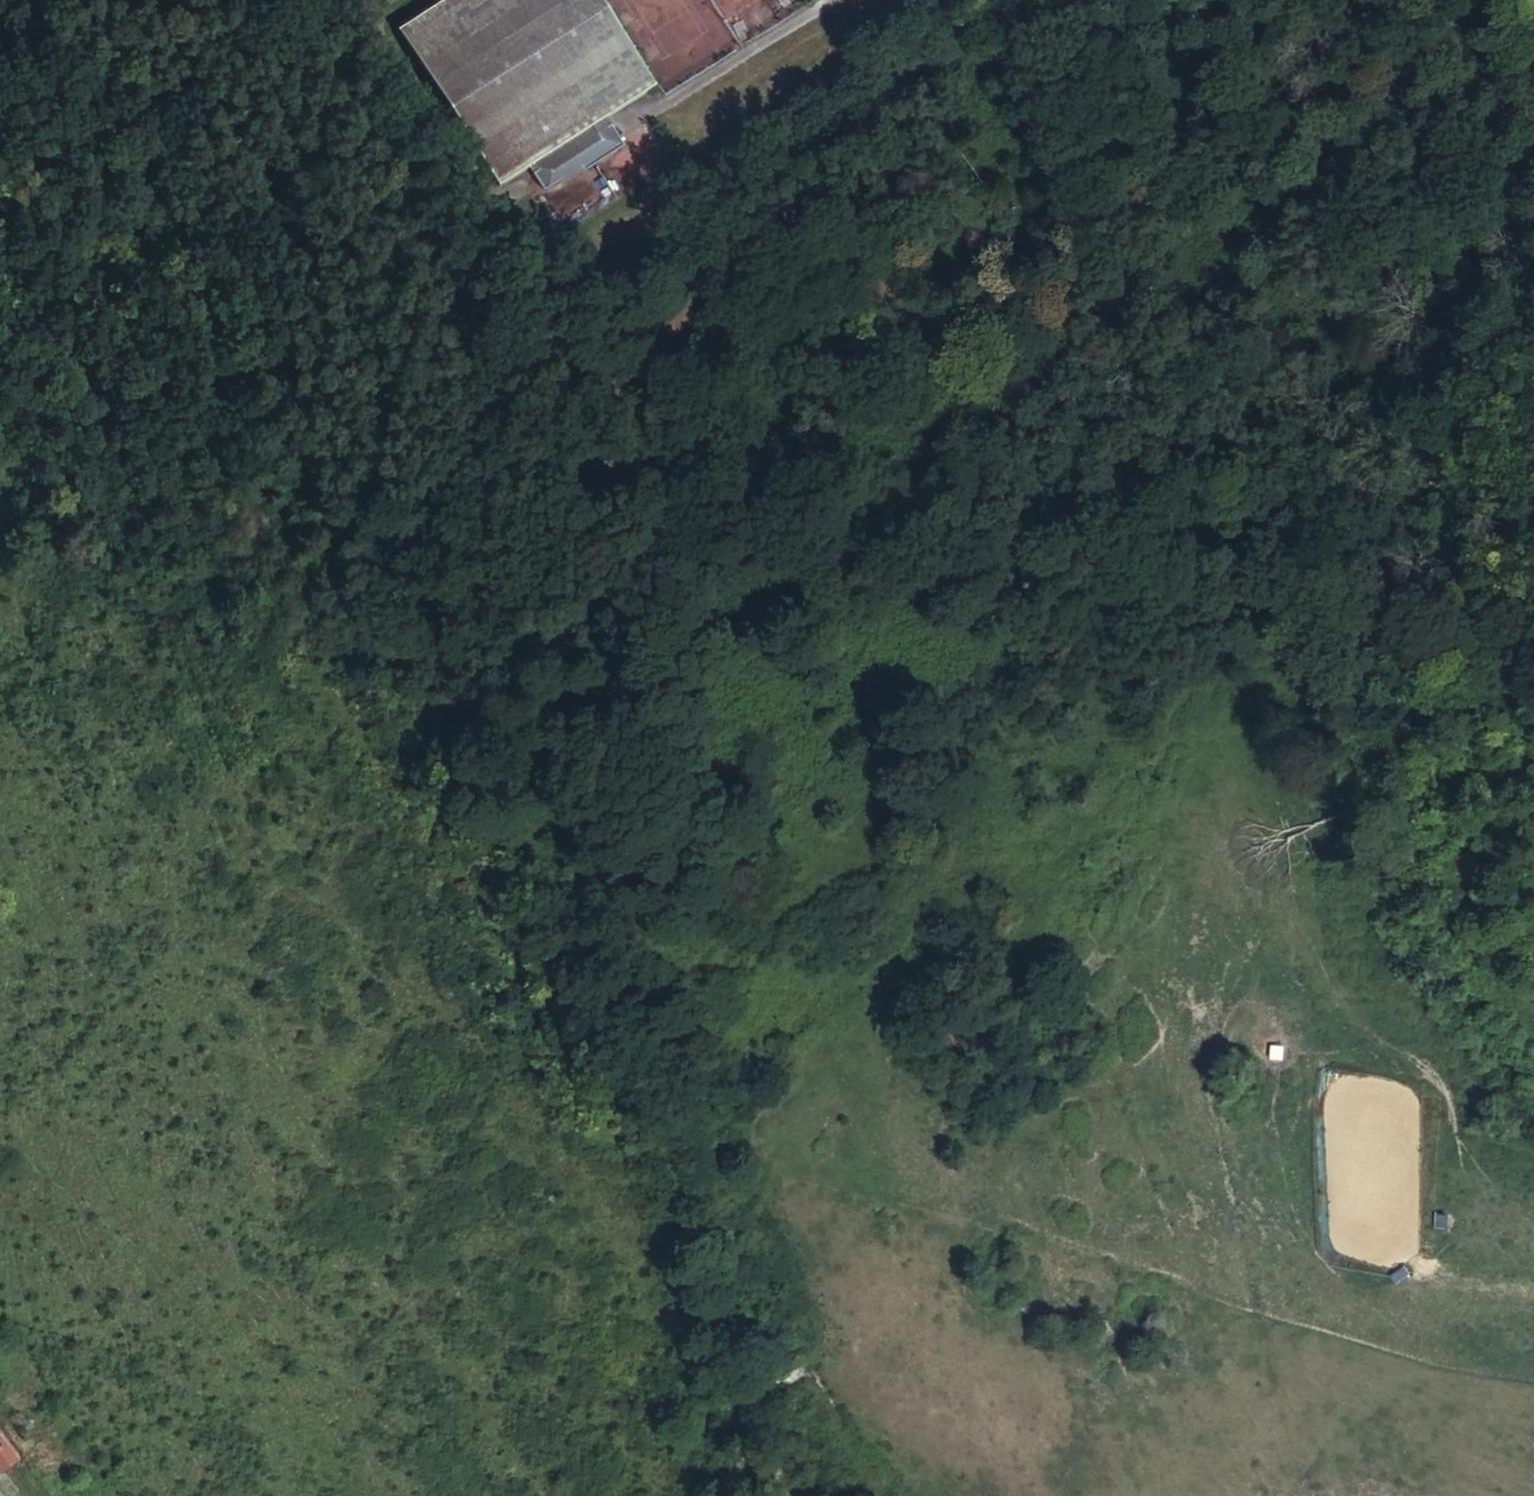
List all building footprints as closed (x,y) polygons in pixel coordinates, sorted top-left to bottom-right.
[(638,86),(583,0),(425,0),(379,30),(483,187),(515,166),(591,116),(638,86)] [(591,116),(515,166),(530,189),(546,178),(566,165),(569,170),(609,143),(591,116)] [(566,165),(546,178),(549,183),(569,170),(566,165)] [(0,1442),(0,1476),(1,1477),(17,1463),(0,1442)]
